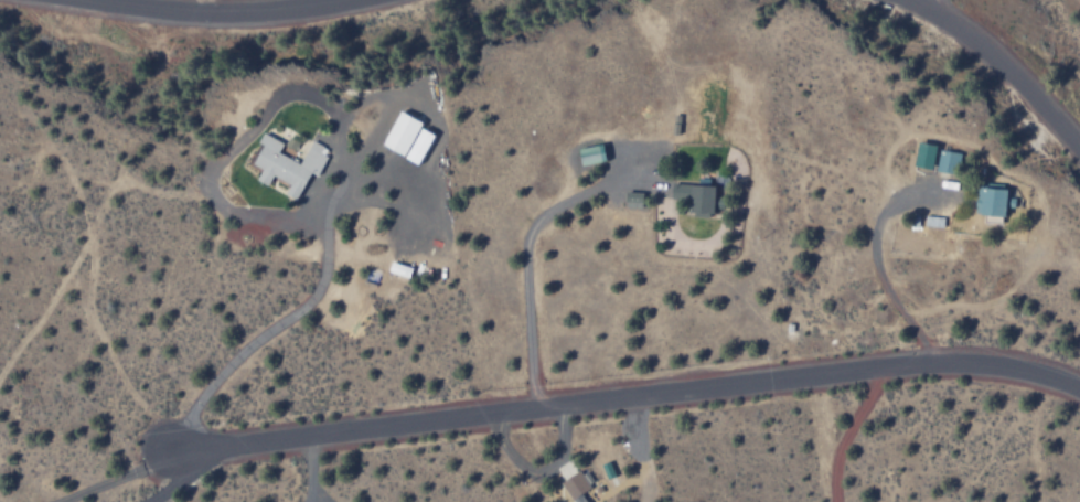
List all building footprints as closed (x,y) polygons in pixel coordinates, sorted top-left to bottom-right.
[(432,135),(416,127),(419,122),(396,111),(379,145),(417,164),(432,135)] [(297,164),(276,153),(281,144),(259,133),(255,143),(259,145),(249,164),(258,169),(253,179),(264,185),(270,175),(287,185),(282,194),(294,200),(308,172),(315,176),(325,156),(318,153),(321,147),(310,141),(297,164)] [(910,164),(928,169),(933,145),(916,141),(910,164)] [(958,153),(938,149),(933,170),(953,175),(958,153)] [(710,215),(712,185),(668,183),(668,198),(685,198),(684,214),(710,215)] [(1004,197),(1005,187),(978,185),(977,213),(1011,215),(1012,197),(1004,197)] [(578,493),(588,487),(576,470),(557,482),(571,501),(584,501),(578,493)]
